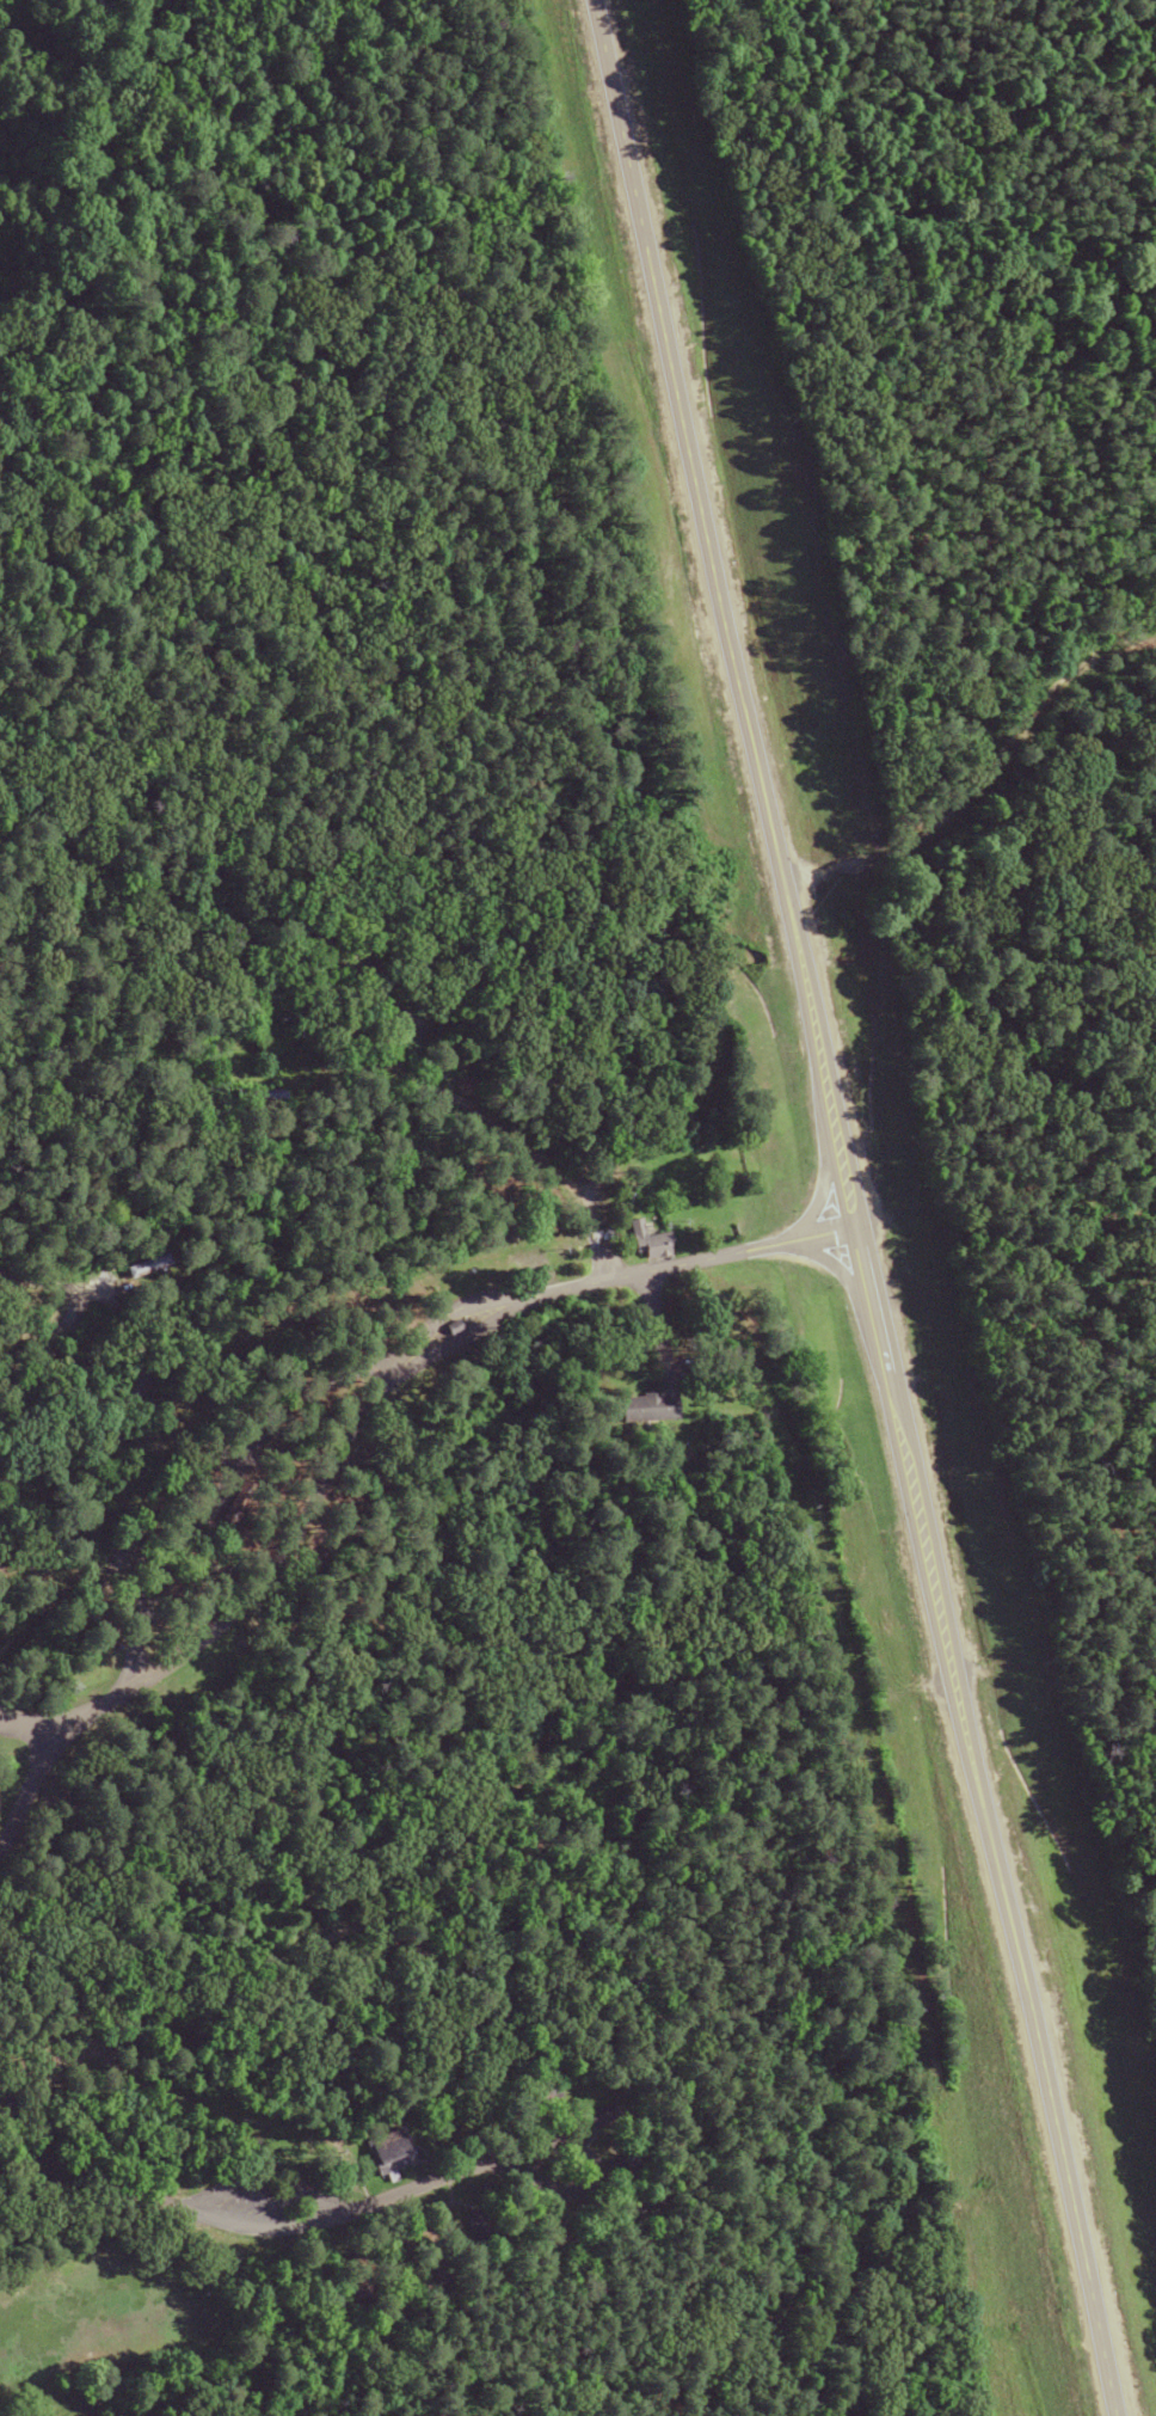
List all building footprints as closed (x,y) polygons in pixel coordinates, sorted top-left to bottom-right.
[(659,1234),(640,1237),(638,1218),(625,1220),(631,1261),(662,1256),(659,1234)] [(668,1395),(614,1395),(614,1421),(668,1421),(668,1395)] [(614,2122),(612,2111),(588,2115),(590,2126),(614,2122)] [(413,2161),(399,2127),(361,2142),(375,2177),(413,2161)]
